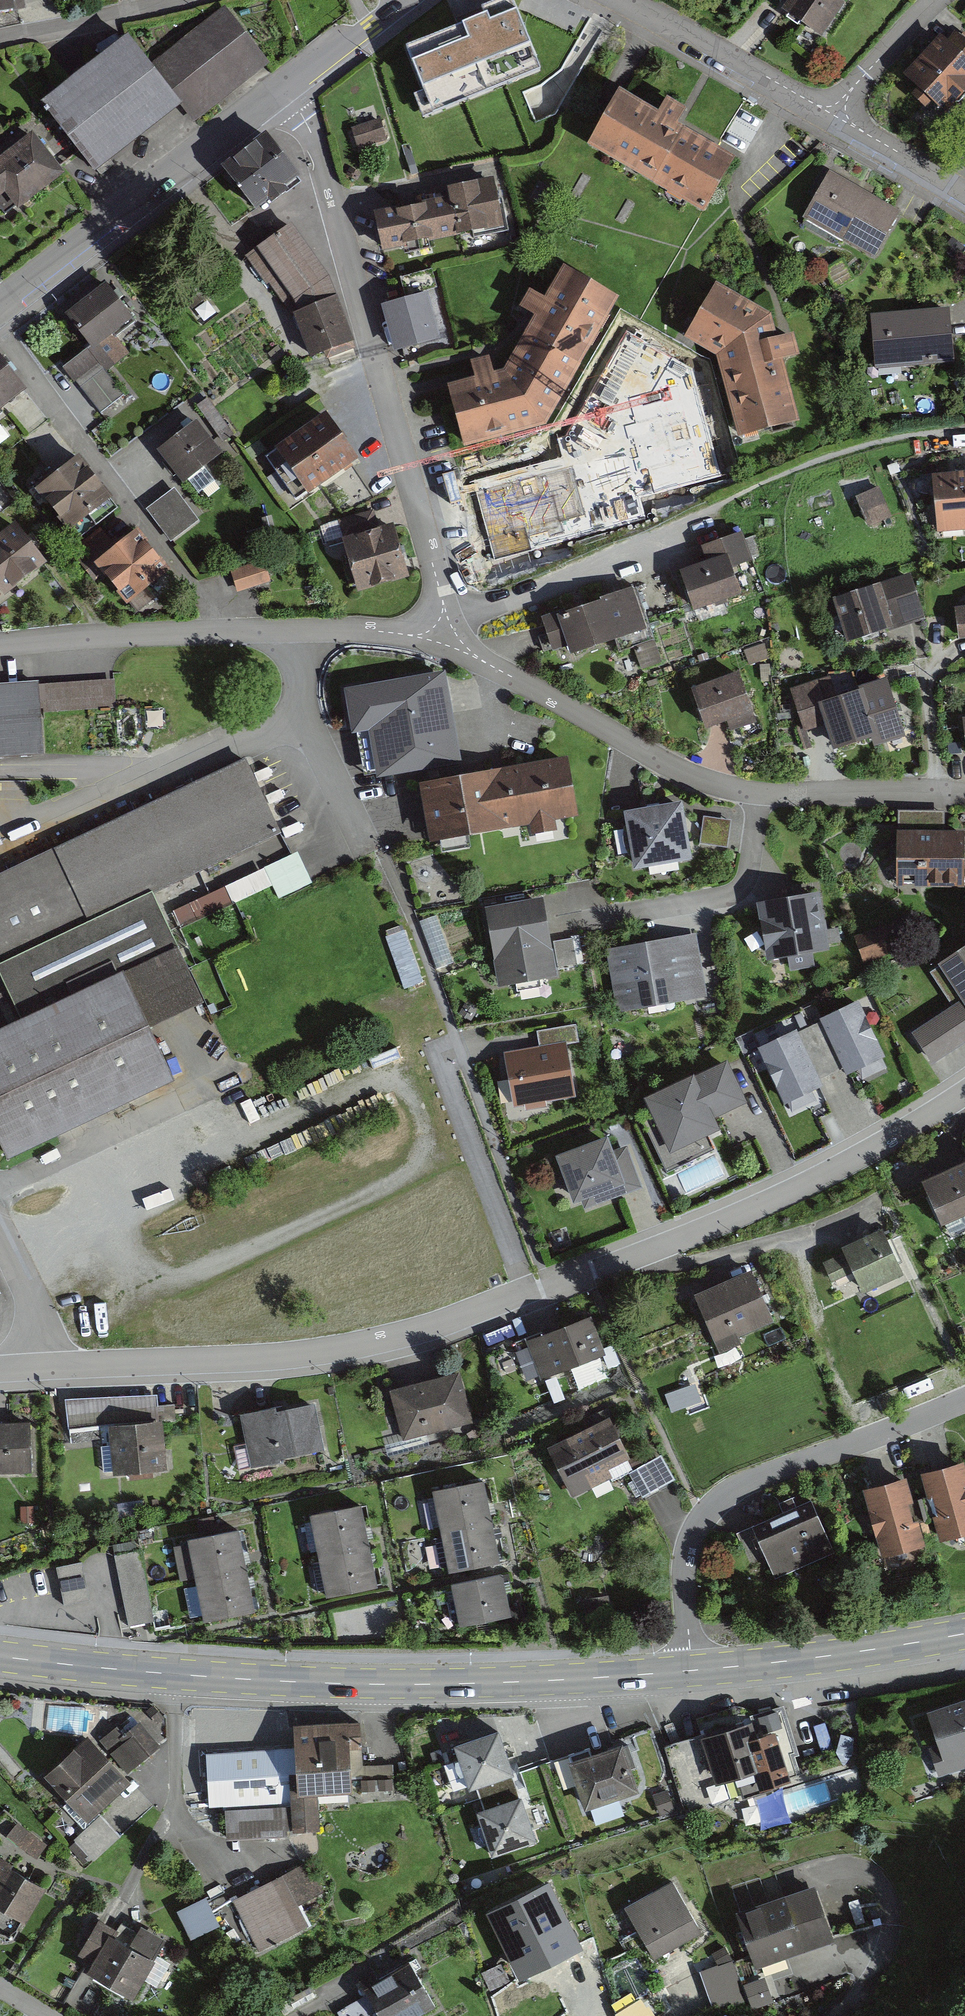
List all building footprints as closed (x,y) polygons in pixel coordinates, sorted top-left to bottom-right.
[(23,11),(20,0),(0,0),(0,18),(23,11)] [(406,47),(429,102),(536,57),(512,0),(498,0),(481,7),(484,15),(406,47)] [(833,0),(789,0),(781,14),(821,39),(842,6),(833,0)] [(150,68),(127,39),(37,109),(88,174),(176,106),(191,125),(268,65),(224,10),(150,68)] [(955,37),(946,46),(937,37),(898,78),(940,118),(964,91),(964,46),(955,37)] [(656,114),(616,92),(587,145),(702,209),(731,157),(673,125),(681,111),(663,101),(656,114)] [(379,118),(351,127),(357,147),(385,138),(379,118)] [(28,135),(0,157),(0,212),(5,218),(60,176),(28,135)] [(298,181),(263,136),(218,170),(253,215),(298,181)] [(897,209),(828,174),(803,223),(871,259),(897,209)] [(444,201),(373,213),(379,251),(501,230),(493,182),(442,191),(444,201)] [(329,283),(288,228),(245,258),(290,315),(307,359),(350,346),(329,283)] [(615,297),(558,269),(540,300),(526,293),(518,309),(529,318),(502,368),(491,371),(487,357),(468,361),(472,379),(441,387),(458,450),(544,426),(615,297)] [(770,313),(714,283),(680,337),(716,358),(736,438),(799,425),(782,360),(799,354),(792,332),(775,336),(770,313)] [(127,322),(103,288),(60,318),(84,353),(64,368),(74,383),(113,357),(101,340),(127,322)] [(417,300),(386,309),(398,349),(429,339),(417,300)] [(950,313),(871,317),(873,368),(953,364),(950,313)] [(673,363),(655,391),(628,399),(655,495),(720,473),(692,370),(673,363)] [(0,364),(0,408),(21,392),(0,364)] [(230,436),(207,402),(184,418),(191,428),(154,453),(177,485),(217,458),(211,450),(230,436)] [(354,466),(323,419),(272,452),(303,499),(354,466)] [(586,452),(475,481),(495,559),(606,529),(586,452)] [(110,502),(76,458),(31,493),(65,537),(110,502)] [(934,474),(936,525),(964,524),(964,472),(934,474)] [(201,525),(174,490),(146,511),(172,546),(201,525)] [(891,519),(879,490),(855,500),(868,529),(891,519)] [(0,536),(0,600),(43,567),(12,527),(0,536)] [(394,527),(340,540),(353,594),(408,581),(394,527)] [(166,577),(133,534),(90,568),(123,610),(166,577)] [(740,534),(698,549),(704,566),(678,575),(691,613),(743,595),(732,564),(748,558),(740,534)] [(258,565),(231,576),(238,595),(266,584),(258,565)] [(909,575),(832,599),(846,643),(923,619),(909,575)] [(632,591),(541,621),(551,650),(561,646),(565,659),(646,632),(632,591)] [(955,607),(957,638),(964,637),(964,606),(955,607)] [(448,675),(345,693),(353,740),(374,736),(382,779),(464,765),(448,675)] [(739,675),(689,690),(702,732),(752,717),(739,675)] [(833,678),(791,690),(804,732),(824,726),(832,754),(871,742),(873,749),(903,740),(886,683),(839,697),(833,678)] [(42,753),(39,713),(116,709),(115,681),(0,687),(0,755),(42,753)] [(568,761),(418,785),(427,840),(576,817),(568,761)] [(0,876),(0,946),(9,965),(0,969),(0,977),(9,996),(0,1000),(0,1154),(3,1159),(170,1082),(146,1031),(201,1006),(149,894),(276,835),(243,764),(0,876)] [(679,802),(620,812),(629,871),(688,861),(679,802)] [(732,822),(706,818),(702,846),(729,850),(732,822)] [(964,833),(895,833),(895,883),(964,883),(964,833)] [(301,849),(228,882),(236,900),(275,882),(281,894),(315,879),(301,849)] [(181,920),(234,902),(228,886),(175,904),(181,920)] [(824,895),(756,904),(764,962),(832,952),(824,895)] [(541,898),(482,908),(497,987),(555,976),(541,898)] [(438,965),(454,960),(440,912),(424,916),(438,965)] [(900,920),(854,938),(864,963),(910,946),(900,920)] [(408,926),(389,933),(407,985),(426,979),(408,926)] [(700,935),(610,952),(621,1009),(711,993),(700,935)] [(9,965),(0,946),(0,969),(9,965)] [(943,963),(964,996),(964,948),(943,963)] [(915,1035),(931,1059),(964,1036),(964,1001),(915,1035)] [(858,1002),(757,1051),(784,1106),(824,1087),(820,1078),(844,1067),(849,1078),(886,1060),(858,1002)] [(540,1050),(504,1056),(513,1108),(574,1098),(565,1048),(579,1046),(576,1027),(537,1034),(540,1050)] [(727,1066),(644,1102),(666,1154),(717,1132),(713,1122),(745,1107),(727,1066)] [(604,1141),(554,1160),(570,1203),(582,1199),(587,1213),(643,1191),(626,1147),(609,1153),(604,1141)] [(917,1190),(937,1233),(964,1220),(964,1168),(917,1190)] [(841,1258),(824,1266),(834,1288),(851,1281),(858,1298),(903,1278),(883,1231),(838,1251),(841,1258)] [(752,1272),(693,1294),(713,1347),(772,1324),(752,1272)] [(588,1316),(525,1339),(539,1379),(603,1355),(588,1316)] [(460,1371),(387,1390),(400,1440),(474,1421),(460,1371)] [(157,1395),(67,1399),(69,1429),(106,1427),(112,1472),(167,1469),(157,1395)] [(274,1404),(240,1410),(249,1465),(323,1451),(314,1402),(275,1409),(274,1404)] [(608,1417),(547,1445),(570,1494),(612,1475),(607,1465),(627,1457),(608,1417)] [(26,1423),(0,1424),(0,1474),(29,1472),(26,1423)] [(919,1469),(937,1540),(964,1532),(964,1470),(962,1458),(919,1469)] [(658,1487),(646,1466),(632,1474),(644,1496),(658,1487)] [(904,1476),(860,1487),(877,1558),(921,1547),(904,1476)] [(482,1479),(431,1489),(446,1568),(497,1559),(482,1479)] [(357,1502),(307,1514),(325,1593),(375,1581),(357,1502)] [(810,1503),(749,1528),(771,1580),(832,1554),(810,1503)] [(190,1545),(176,1548),(182,1578),(195,1576),(197,1585),(184,1588),(190,1617),(203,1615),(204,1620),(254,1610),(238,1530),(189,1540),(190,1545)] [(139,1550),(114,1555),(128,1626),(153,1621),(139,1550)] [(82,1562),(56,1567),(64,1605),(90,1600),(82,1562)] [(500,1572),(450,1583),(459,1624),(509,1613),(500,1572)] [(926,1714),(934,1738),(923,1742),(937,1780),(964,1770),(964,1764),(964,1760),(964,1699),(926,1714)] [(708,1737),(668,1749),(686,1810),(800,1775),(780,1709),(706,1731),(708,1737)] [(360,1719),(290,1723),(291,1746),(294,1805),(225,1808),(226,1832),(318,1828),(317,1794),(351,1792),(349,1747),(361,1746),(360,1719)] [(92,1741),(83,1732),(36,1776),(86,1828),(101,1814),(131,1786),(123,1778),(157,1746),(134,1721),(120,1734),(110,1724),(92,1741)] [(537,1842),(499,1729),(448,1746),(464,1792),(477,1787),(485,1809),(469,1815),(485,1860),(537,1842)] [(621,1740),(569,1758),(588,1811),(639,1793),(621,1740)] [(294,1805),(291,1746),(205,1750),(208,1809),(225,1808),(294,1805)] [(118,1832),(101,1814),(86,1828),(74,1840),(91,1858),(118,1832)] [(44,1845),(28,1834),(20,1844),(37,1856),(44,1845)] [(0,1858),(0,1874),(0,1875),(0,1907),(0,1937),(9,1943),(42,1889),(7,1868),(9,1864),(0,1858)] [(312,1862),(231,1901),(257,1955),(316,1927),(303,1900),(325,1890),(312,1862)] [(550,1883),(488,1913),(521,1981),(583,1951),(550,1883)] [(700,1934),(671,1885),(622,1914),(652,1963),(700,1934)] [(811,1885),(734,1911),(753,1968),(831,1942),(811,1885)] [(206,1898),(179,1910),(192,1938),(219,1925),(206,1898)] [(116,1932),(99,1922),(81,1952),(97,1962),(91,1972),(131,1996),(162,1943),(141,1931),(139,1934),(121,1924),(116,1932)] [(360,1987),(368,2002),(342,2015),(439,2015),(440,2015),(410,1960),(360,1987)]
